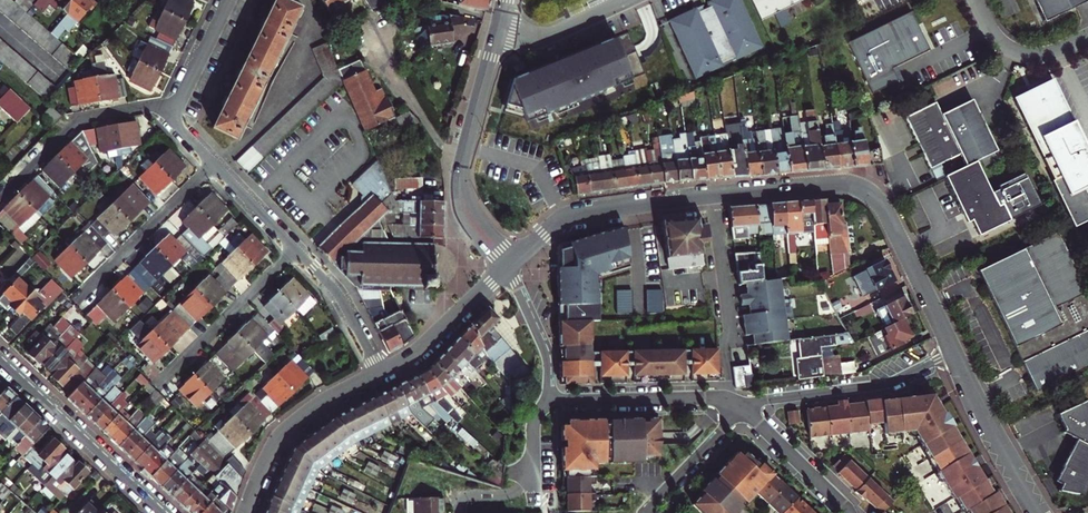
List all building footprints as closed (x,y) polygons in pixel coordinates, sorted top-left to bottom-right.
[(72,73),(83,62),(10,0),(0,0),(0,12),(72,73)] [(14,2),(27,12),(32,5),(33,5),(37,0),(16,0),(14,2)] [(33,5),(38,10),(54,7),(56,5),(50,0),(37,0),(33,5)] [(71,0),(50,0),(56,5),(67,14),(75,4),(71,0)] [(77,22),(91,6),(93,8),(96,4),(91,0),(78,0),(75,4),(67,14),(77,22)] [(185,0),(167,0),(167,2),(165,1),(160,11),(185,23),(190,13),(189,12),(190,9),(193,4),(185,0)] [(299,9),(281,0),(276,0),(263,26),(245,63),(228,99),(214,128),(236,139),(299,9)] [(327,11),(346,0),(321,0),(327,11)] [(371,10),(384,3),(382,0),(365,0),(371,10)] [(457,6),(485,11),(487,0),(458,0),(457,6)] [(709,4),(710,6),(696,13),(695,9),(668,22),(694,79),(760,48),(738,0),(717,0),(709,4)] [(807,0),(750,0),(761,22),(807,0)] [(1044,22),(1087,2),(1087,0),(1033,0),(1044,22)] [(32,5),(27,12),(32,17),(38,10),(32,5)] [(913,9),(850,40),(875,90),(901,77),(898,70),(895,65),(931,47),(913,9)] [(155,21),(148,18),(144,26),(161,34),(158,41),(172,48),(176,39),(179,33),(180,33),(185,23),(160,11),(155,21)] [(450,15),(451,20),(427,24),(427,27),(418,28),(414,32),(412,34),(418,39),(427,30),(430,46),(455,42),(454,38),(453,33),(465,31),(464,30),(456,28),(458,17),(450,15)] [(464,30),(462,18),(458,17),(456,28),(464,30)] [(427,30),(418,39),(426,47),(430,46),(427,30)] [(635,79),(616,37),(554,64),(514,81),(505,107),(521,112),(526,125),(635,79)] [(0,40),(0,62),(45,100),(56,89),(0,40)] [(142,50),(136,61),(161,73),(167,62),(165,62),(169,55),(172,48),(158,41),(154,48),(146,44),(143,51),(142,50)] [(236,162),(246,173),(343,80),(339,71),(327,43),(313,49),(324,77),(236,162)] [(161,73),(136,61),(131,72),(133,73),(129,81),(151,91),(154,86),(155,83),(156,84),(161,73)] [(339,71),(343,80),(364,130),(365,130),(377,124),(393,118),(393,117),(392,115),(393,115),(387,99),(385,100),(381,92),(375,95),(370,84),(361,62),(339,71)] [(519,65),(514,68),(517,73),(526,68),(523,63),(519,66),(519,65)] [(110,100),(110,99),(116,98),(126,96),(123,79),(115,81),(114,75),(106,76),(105,75),(103,64),(92,66),(93,71),(99,102),(110,100)] [(977,64),(933,84),(939,97),(983,77),(977,64)] [(79,73),(80,81),(73,82),(75,91),(67,92),(70,106),(77,105),(81,104),(85,103),(86,105),(99,102),(93,71),(79,73)] [(1050,79),(1012,98),(1042,159),(1080,140),(1050,79)] [(0,99),(0,106),(7,113),(21,99),(10,88),(0,99)] [(683,105),(686,104),(700,99),(699,90),(683,96),(682,96),(683,105)] [(7,113),(17,123),(31,109),(21,99),(7,113)] [(970,99),(940,114),(959,153),(965,165),(975,160),(980,158),(993,151),(995,150),(973,104),(970,99)] [(959,153),(940,114),(934,101),(903,116),(917,144),(928,167),(939,162),(959,153)] [(48,108),(41,115),(43,117),(53,125),(60,118),(48,108)] [(412,109),(395,117),(401,131),(421,123),(416,115),(412,109)] [(823,171),(820,137),(819,128),(817,109),(810,109),(812,131),(803,131),(806,172),(814,171),(823,171)] [(635,114),(624,118),(625,122),(626,126),(637,122),(635,114)] [(838,170),(835,123),(833,114),(826,115),(827,128),(828,136),(820,137),(823,171),(830,170),(838,170)] [(625,122),(624,118),(613,122),(614,126),(625,122)] [(130,148),(130,147),(138,145),(135,122),(131,122),(126,123),(126,122),(114,124),(119,150),(130,148)] [(848,169),(854,168),(852,144),(851,122),(835,123),(838,170),(848,169)] [(786,130),(787,143),(789,173),(798,173),(806,172),(803,131),(794,132),(794,123),(785,124),(786,130)] [(99,128),(95,129),(99,152),(107,151),(107,152),(119,150),(114,124),(102,126),(103,128),(99,128)] [(603,132),(602,126),(590,131),(592,136),(603,132)] [(787,143),(786,130),(782,130),(782,126),(780,126),(773,127),(774,142),(774,143),(787,143)] [(828,136),(827,128),(819,128),(820,137),(828,136)] [(94,129),(82,131),(89,146),(96,144),(94,129)] [(63,147),(54,156),(72,175),(77,180),(92,165),(86,159),(93,152),(89,146),(82,131),(72,141),(64,148),(63,147)] [(744,133),(745,144),(747,176),(751,176),(762,175),(759,143),(754,144),(753,133),(744,133)] [(733,177),(731,150),(729,134),(726,134),(727,137),(722,137),(723,151),(718,151),(720,178),(728,178),(733,177)] [(866,167),(865,150),(864,134),(859,135),(860,143),(852,144),(854,168),(860,168),(866,168),(866,167)] [(658,140),(662,161),(664,183),(671,182),(679,181),(677,160),(673,140),(672,135),(657,136),(658,140)] [(673,140),(677,160),(679,181),(685,181),(691,180),(690,159),(688,135),(680,135),(681,139),(673,140)] [(703,135),(704,157),(706,179),(713,179),(720,178),(718,151),(713,152),(712,138),(707,139),(707,135),(703,135)] [(1053,180),(1087,162),(1087,153),(1081,139),(1080,140),(1042,159),(1053,180)] [(645,154),(648,164),(651,185),(657,184),(664,183),(662,161),(658,140),(652,141),(655,153),(645,154)] [(774,142),(759,143),(762,175),(770,175),(777,174),(774,143),(774,142)] [(787,143),(774,143),(777,174),(782,174),(789,173),(787,143)] [(738,150),(731,150),(733,177),(738,177),(747,176),(745,144),(737,145),(738,150)] [(153,163),(171,182),(179,174),(178,173),(182,169),(184,167),(167,149),(153,163)] [(865,150),(866,167),(876,166),(884,165),(882,149),(865,150)] [(633,152),(636,165),(639,186),(645,185),(651,185),(648,164),(645,154),(644,150),(633,151),(633,152)] [(993,151),(980,158),(983,165),(996,158),(993,151)] [(97,161),(93,152),(86,159),(92,165),(97,161)] [(622,159),(624,167),(627,188),(633,187),(639,186),(636,165),(633,152),(628,153),(628,156),(622,157),(622,159)] [(72,175),(54,156),(45,165),(46,166),(43,169),(41,171),(58,188),(72,175)] [(704,157),(690,159),(691,180),(697,180),(706,179),(704,157)] [(352,182),(360,191),(382,169),(377,158),(352,182)] [(616,190),(613,168),(611,161),(610,159),(598,161),(600,170),(604,191),(608,191),(616,190)] [(611,161),(613,168),(616,190),(622,189),(627,188),(624,167),(622,159),(611,161)] [(945,175),(944,176),(964,216),(968,213),(971,219),(978,234),(1039,204),(1023,172),(997,185),(998,188),(990,191),(975,160),(965,165),(945,175)] [(604,191),(600,170),(598,161),(584,163),(585,165),(587,172),(591,193),(596,192),(604,191)] [(939,162),(928,167),(935,180),(944,176),(945,175),(939,162)] [(1073,227),(1087,220),(1087,162),(1053,180),(1050,181),(1073,227)] [(153,163),(139,176),(155,194),(158,192),(162,189),(162,190),(171,182),(153,163)] [(572,167),(578,195),(584,194),(591,193),(587,172),(585,165),(572,167)] [(382,169),(360,191),(363,193),(361,195),(361,201),(363,203),(318,248),(325,255),(333,263),(338,258),(348,249),(379,218),(383,214),(386,211),(388,209),(381,202),(391,191),(382,169)] [(25,185),(16,193),(34,212),(38,215),(52,201),(46,196),(51,191),(36,175),(31,180),(25,186),(25,185)] [(418,191),(418,188),(418,180),(401,180),(396,180),(396,191),(418,191)] [(119,195),(111,204),(128,222),(138,214),(137,213),(142,208),(149,201),(133,184),(120,196),(119,195)] [(444,206),(444,201),(420,201),(420,200),(395,199),(391,191),(381,202),(388,209),(386,211),(392,211),(409,212),(413,212),(423,212),(444,213),(444,206)] [(34,212),(16,193),(7,203),(7,204),(3,209),(5,211),(0,215),(0,223),(8,231),(16,223),(23,229),(38,215),(34,212)] [(195,207),(214,226),(222,218),(221,217),(227,211),(211,195),(208,197),(205,200),(204,199),(195,207)] [(817,200),(811,200),(812,221),(814,242),(821,241),(820,237),(819,225),(827,224),(825,205),(825,199),(817,200)] [(812,221),(811,200),(805,201),(799,202),(800,222),(801,228),(807,227),(806,222),(812,221)] [(791,202),(784,203),(786,229),(794,229),(793,223),(800,222),(799,202),(791,202)] [(786,229),(784,203),(777,204),(771,204),(774,241),(777,240),(776,236),(787,234),(786,229)] [(120,230),(128,222),(111,204),(89,224),(93,229),(101,236),(108,229),(113,235),(116,232),(119,229),(120,230)] [(774,241),(771,204),(762,205),(755,206),(757,225),(764,224),(765,239),(770,238),(770,241),(774,241)] [(825,205),(827,224),(828,236),(831,277),(848,269),(845,224),(842,225),(840,204),(834,204),(825,205)] [(743,207),(729,208),(733,240),(747,238),(746,235),(758,233),(757,225),(755,206),(743,207)] [(203,258),(217,245),(212,240),(208,244),(200,236),(204,233),(205,234),(214,226),(195,207),(187,215),(188,216),(185,219),(182,222),(188,228),(181,234),(203,258)] [(386,211),(383,214),(387,224),(396,224),(392,211),(386,211)] [(423,212),(422,225),(443,225),(443,219),(444,213),(423,212)] [(224,237),(238,225),(232,218),(218,231),(224,237)] [(356,289),(361,289),(361,286),(369,286),(369,287),(371,287),(371,286),(379,286),(379,287),(382,287),(382,286),(387,286),(388,288),(389,288),(389,286),(392,287),(392,288),(393,288),(394,287),(400,287),(400,288),(401,288),(401,287),(410,287),(410,289),(412,289),(412,287),(421,288),(421,289),(424,289),(424,288),(430,288),(430,289),(434,290),(435,288),(437,288),(437,286),(435,286),(435,278),(437,278),(437,276),(435,276),(435,268),(436,256),(438,256),(438,254),(434,254),(434,247),(435,247),(435,245),(433,245),(433,244),(432,243),(432,245),(424,244),(424,243),(423,243),(423,244),(413,244),(413,243),(411,242),(411,244),(403,244),(403,242),(402,242),(402,243),(393,243),(393,242),(391,242),(391,243),(390,243),(390,241),(379,218),(348,249),(338,258),(333,263),(355,286),(356,289)] [(697,219),(662,222),(669,269),(702,265),(701,255),(700,243),(708,243),(706,226),(698,227),(697,219)] [(396,224),(387,224),(393,236),(401,236),(396,224)] [(819,225),(820,237),(828,236),(827,224),(819,225)] [(443,225),(422,225),(422,237),(424,237),(430,238),(434,238),(438,238),(443,238),(443,231),(443,225)] [(630,266),(624,227),(606,233),(605,231),(556,247),(557,250),(559,322),(591,321),(598,321),(597,277),(630,266)] [(83,232),(77,237),(76,236),(70,242),(67,239),(65,241),(68,245),(86,263),(94,255),(93,254),(100,248),(106,242),(101,236),(93,229),(87,235),(83,232)] [(1087,364),(1087,301),(1054,231),(976,268),(980,275),(1035,390),(1087,364)] [(203,258),(181,234),(175,240),(169,234),(167,237),(163,240),(162,239),(153,248),(171,267),(186,252),(197,264),(203,258)] [(266,251),(250,235),(245,241),(239,235),(230,244),(252,266),(260,258),(259,257),(263,254),(266,251)] [(230,254),(215,270),(223,278),(230,286),(238,278),(243,273),(244,274),(252,266),(230,244),(224,237),(219,243),(230,254)] [(68,245),(53,259),(70,276),(73,273),(76,271),(77,272),(86,263),(68,245)] [(150,287),(171,267),(153,248),(142,259),(132,269),(150,287)] [(32,256),(43,268),(49,262),(38,251),(32,256)] [(763,282),(760,252),(734,255),(735,262),(737,279),(738,285),(745,284),(763,282)] [(9,279),(13,282),(17,278),(32,262),(28,259),(9,279)] [(863,297),(894,281),(894,280),(895,277),(892,273),(890,272),(885,263),(884,260),(853,277),(863,297)] [(118,281),(110,289),(128,308),(150,287),(132,269),(124,277),(119,282),(118,281)] [(215,270),(203,281),(202,280),(193,289),(210,307),(219,298),(218,297),(224,292),(230,286),(223,278),(215,270)] [(19,297),(27,288),(17,278),(13,282),(0,296),(0,302),(2,303),(7,309),(10,306),(19,297)] [(295,310),(300,315),(314,302),(292,278),(289,281),(286,284),(277,292),(295,310)] [(62,291),(51,279),(40,290),(31,290),(28,287),(27,288),(19,297),(36,313),(40,309),(44,305),(46,308),(62,291)] [(786,341),(779,280),(763,282),(745,284),(747,295),(739,296),(740,301),(740,305),(748,304),(749,314),(741,315),(742,316),(744,332),(744,336),(751,335),(753,346),(786,341)] [(92,321),(96,325),(106,315),(113,321),(128,308),(110,289),(101,297),(102,298),(97,303),(85,314),(92,321)] [(202,316),(210,307),(193,289),(184,297),(185,298),(179,304),(172,311),(188,327),(194,321),(201,315),(202,316)] [(371,290),(361,289),(356,289),(362,300),(379,300),(374,290),(371,290)] [(661,289),(646,290),(646,313),(662,313),(661,289)] [(631,290),(615,290),(616,314),(631,313),(631,290)] [(269,300),(269,301),(267,304),(263,307),(274,318),(268,324),(277,334),(279,336),(285,329),(280,323),(286,317),(287,318),(295,310),(277,292),(269,300)] [(875,309),(884,327),(904,317),(912,313),(911,310),(912,309),(909,302),(907,303),(905,299),(904,295),(893,300),(886,303),(887,304),(875,309)] [(843,296),(831,302),(839,318),(850,312),(843,296)] [(19,297),(10,306),(16,312),(20,316),(8,328),(15,335),(36,313),(19,297)] [(366,309),(371,309),(384,309),(382,306),(379,300),(362,300),(366,309)] [(873,311),(869,303),(857,309),(854,310),(858,318),(873,311)] [(471,325),(488,355),(509,380),(513,378),(534,372),(491,327),(498,320),(487,308),(474,322),(471,325)] [(391,350),(402,345),(392,326),(383,331),(371,309),(366,309),(388,352),(391,350)] [(383,331),(392,326),(387,317),(384,309),(371,309),(383,331)] [(387,317),(392,326),(402,345),(408,340),(413,336),(400,310),(387,317)] [(176,340),(175,339),(182,333),(188,327),(172,311),(160,323),(159,322),(150,330),(167,349),(176,340)] [(271,339),(277,334),(268,324),(257,313),(251,318),(245,324),(244,323),(235,333),(252,351),(264,363),(273,354),(261,341),(267,335),(271,339)] [(58,341),(39,360),(43,364),(47,367),(67,346),(70,343),(71,343),(76,337),(79,334),(62,317),(51,330),(57,336),(55,338),(58,341)] [(908,326),(904,317),(884,327),(880,329),(890,350),(908,341),(907,339),(913,336),(908,326)] [(591,321),(559,322),(558,322),(559,347),(562,347),(563,363),(559,363),(560,385),(592,384),(592,362),(599,362),(600,384),(626,383),(625,367),(633,366),(633,383),(684,381),(683,365),(691,365),(691,381),(717,381),(716,351),(690,352),(691,361),(683,361),(683,352),(633,353),(633,362),(625,362),(625,353),(591,353),(591,321)] [(466,331),(460,336),(482,362),(488,355),(471,325),(466,331)] [(325,342),(337,334),(332,327),(320,335),(325,342)] [(37,363),(39,360),(58,341),(55,338),(57,336),(51,330),(28,354),(33,359),(37,363)] [(142,340),(136,345),(152,362),(155,359),(158,356),(159,357),(167,349),(150,330),(141,339),(142,340)] [(34,333),(29,339),(34,343),(39,338),(34,333)] [(244,359),(252,351),(235,333),(226,341),(227,342),(222,346),(214,354),(222,362),(230,370),(243,358),(244,359)] [(869,339),(876,356),(885,353),(878,335),(869,339)] [(482,362),(460,336),(455,342),(450,347),(473,371),(482,362)] [(51,372),(55,375),(74,356),(77,358),(78,356),(84,362),(89,357),(82,351),(86,347),(76,337),(71,343),(70,343),(67,346),(47,367),(51,372)] [(796,359),(799,381),(825,377),(824,366),(822,348),(820,337),(801,339),(803,354),(804,358),(796,359)] [(447,350),(442,355),(466,380),(473,371),(450,347),(447,350)] [(222,362),(214,354),(206,362),(201,367),(200,366),(192,374),(209,393),(218,384),(217,383),(230,370),(222,362)] [(300,358),(297,354),(282,368),(281,367),(274,374),(293,393),(301,385),(300,384),(305,379),(313,371),(300,358)] [(458,388),(466,380),(442,355),(439,358),(434,363),(458,388)] [(74,356),(55,375),(53,378),(61,385),(71,394),(82,382),(93,370),(84,362),(78,356),(77,358),(74,356)] [(458,388),(434,363),(431,367),(427,371),(446,397),(458,388)] [(824,366),(825,377),(841,375),(839,364),(824,366)] [(750,367),(733,369),(736,390),(745,388),(743,376),(751,375),(750,367)] [(98,386),(77,408),(81,412),(86,416),(106,394),(121,378),(112,370),(98,386)] [(432,403),(443,413),(456,425),(459,420),(439,401),(446,397),(427,371),(423,372),(417,375),(432,403)] [(149,380),(142,372),(138,376),(145,384),(149,380)] [(209,393),(192,374),(182,383),(183,384),(181,387),(178,389),(194,406),(199,400),(200,401),(209,393)] [(284,401),(293,393),(274,374),(266,382),(267,383),(262,389),(267,395),(260,401),(271,412),(280,403),(284,400),(284,401)] [(412,378),(407,380),(421,410),(429,405),(431,407),(430,409),(440,418),(443,413),(432,403),(417,375),(412,378)] [(149,380),(145,384),(153,392),(156,387),(155,386),(149,380)] [(421,410),(407,380),(402,383),(397,385),(412,414),(426,428),(434,421),(421,410)] [(74,405),(77,408),(98,386),(93,382),(88,388),(82,382),(71,394),(67,398),(72,403),(74,405)] [(412,414),(397,385),(392,388),(388,390),(402,419),(412,414)] [(0,394),(0,413),(16,396),(11,392),(6,387),(0,394)] [(98,428),(102,431),(122,409),(125,406),(120,402),(131,390),(127,387),(116,400),(94,423),(98,428)] [(143,402),(152,410),(165,396),(156,387),(153,392),(143,402)] [(402,419),(388,390),(383,393),(377,396),(391,425),(402,419)] [(263,420),(271,412),(260,401),(251,391),(238,404),(241,407),(232,416),(250,434),(258,426),(258,425),(263,420)] [(106,394),(86,416),(90,420),(94,423),(116,400),(113,397),(111,399),(106,394)] [(0,413),(0,416),(2,417),(0,419),(0,434),(6,440),(7,438),(32,412),(24,404),(16,396),(0,413)] [(371,398),(366,401),(381,430),(391,425),(377,396),(371,398)] [(1003,506),(995,493),(993,494),(985,482),(976,467),(941,409),(932,396),(881,401),(881,399),(866,401),(866,398),(857,399),(858,404),(854,404),(850,405),(846,405),(846,401),(837,401),(838,406),(832,407),(827,408),(826,403),(818,404),(818,408),(815,409),(810,409),(806,410),(809,438),(870,431),(869,425),(883,424),(885,435),(913,432),(937,471),(936,472),(952,499),(955,497),(964,512),(965,511),(966,512),(1008,512),(1003,506)] [(361,404),(356,406),(372,434),(381,430),(366,401),(361,404)] [(1077,441),(1087,420),(1087,402),(1087,401),(1080,405),(1058,416),(1061,422),(1065,431),(1064,433),(1069,436),(1077,441)] [(344,412),(364,439),(372,434),(356,406),(350,409),(344,412)] [(106,435),(110,439),(132,414),(129,411),(127,414),(122,409),(102,431),(106,435)] [(132,414),(110,439),(114,443),(118,446),(144,418),(136,410),(132,414)] [(798,411),(787,412),(789,425),(799,424),(798,411)] [(32,412),(7,438),(12,443),(10,445),(13,448),(40,419),(36,415),(32,412)] [(340,414),(335,417),(353,444),(364,439),(344,412),(340,414)] [(217,430),(208,439),(225,457),(235,447),(239,443),(240,444),(250,434),(232,416),(223,425),(218,420),(213,425),(217,430)] [(330,420),(325,424),(346,449),(353,444),(335,417),(334,417),(330,420)] [(144,418),(118,446),(123,451),(126,454),(146,431),(152,425),(144,418)] [(40,419),(13,448),(15,450),(18,448),(24,453),(29,448),(49,427),(44,422),(40,419)] [(566,508),(567,512),(590,511),(590,501),(596,501),(596,494),(590,494),(590,485),(595,485),(595,464),(605,464),(605,459),(610,459),(611,464),(643,463),(643,457),(658,457),(658,447),(659,447),(659,419),(647,419),(647,424),(643,424),(643,419),(609,420),(610,425),(604,425),(604,420),(567,421),(567,426),(561,426),(561,441),(565,441),(566,445),(566,448),(561,448),(562,470),(566,470),(566,477),(562,477),(562,485),(566,485),(566,489),(566,494),(563,494),(563,502),(566,501),(566,508)] [(1087,446),(1087,420),(1077,441),(1087,446)] [(346,449),(325,424),(322,426),(316,430),(337,456),(346,449)] [(206,437),(208,439),(217,430),(213,425),(203,435),(206,437)] [(307,437),(328,463),(337,456),(316,430),(312,433),(307,437)] [(130,458),(135,462),(155,439),(146,431),(126,454),(130,458)] [(146,473),(151,477),(166,461),(173,452),(168,447),(176,438),(174,436),(169,440),(143,469),(146,473)] [(139,466),(143,469),(169,440),(165,437),(160,443),(155,439),(135,462),(139,466)] [(191,454),(201,464),(235,496),(238,487),(241,479),(224,462),(227,460),(225,457),(208,439),(206,437),(203,441),(191,454)] [(299,443),(323,473),(325,471),(322,467),(328,463),(307,437),(303,440),(299,443)] [(39,457),(29,448),(24,453),(22,455),(32,464),(37,469),(39,467),(43,471),(61,452),(64,449),(59,444),(54,440),(39,457)] [(1087,490),(1087,446),(1077,441),(1073,449),(1059,475),(1056,482),(1060,484),(1062,485),(1059,492),(1060,493),(1061,492),(1079,496),(1079,495),(1084,498),(1087,490)] [(316,475),(317,476),(318,474),(320,475),(323,473),(299,443),(295,446),(292,448),(289,455),(311,467),(310,470),(316,473),(316,475)] [(740,448),(736,452),(740,456),(744,452),(740,448)] [(65,455),(61,452),(43,471),(39,467),(37,469),(32,464),(27,469),(44,485),(69,459),(65,455)] [(756,492),(777,512),(813,512),(803,503),(791,491),(781,482),(771,472),(761,463),(758,465),(744,452),(740,456),(736,452),(700,490),(703,493),(691,505),(700,512),(736,512),(756,492)] [(311,467),(289,455),(287,460),(285,464),(315,478),(317,476),(316,475),(316,473),(310,470),(311,467)] [(231,456),(227,460),(224,462),(241,479),(243,475),(245,471),(231,456)] [(834,466),(840,471),(849,461),(843,456),(834,466)] [(59,485),(76,466),(72,462),(69,459),(44,485),(61,501),(66,496),(60,490),(62,488),(59,485)] [(156,482),(161,486),(176,470),(166,461),(151,477),(156,482)] [(875,509),(887,497),(849,461),(840,471),(838,473),(840,475),(840,477),(842,480),(844,479),(854,488),(856,491),(855,493),(863,500),(865,499),(872,506),(875,509)] [(491,469),(493,471),(501,478),(503,468),(497,463),(497,462),(491,469)] [(79,464),(76,466),(59,485),(62,488),(60,490),(66,496),(87,472),(83,467),(79,464)] [(205,486),(215,496),(230,512),(233,503),(235,496),(201,464),(191,474),(194,476),(198,471),(209,481),(205,486)] [(283,470),(280,475),(312,487),(315,478),(285,464),(283,470)] [(176,470),(161,486),(165,491),(171,496),(186,480),(176,470)] [(501,478),(493,471),(485,482),(500,486),(501,478)] [(186,480),(171,496),(176,501),(181,505),(202,484),(194,476),(191,474),(186,480)] [(3,475),(0,478),(0,483),(8,490),(13,485),(12,485),(13,483),(3,475)] [(278,479),(276,485),(308,497),(312,487),(280,475),(278,479)] [(993,494),(995,493),(988,480),(985,482),(993,494)] [(0,483),(0,498),(3,500),(4,499),(10,491),(8,490),(0,483)] [(181,505),(189,512),(200,512),(215,496),(205,486),(202,484),(181,505)] [(10,491),(17,497),(22,493),(13,485),(8,490),(10,491)] [(273,490),(270,496),(303,509),(308,497),(276,485),(273,490)] [(10,491),(4,499),(15,507),(21,500),(17,497),(10,491)] [(230,512),(215,496),(200,512),(229,512),(230,512)] [(266,507),(283,512),(302,512),(303,509),(270,496),(269,501),(266,507)] [(444,497),(415,498),(415,512),(444,512),(444,497)] [(887,497),(875,509),(880,512),(883,512),(893,502),(887,497)] [(952,499),(961,512),(962,512),(964,512),(955,497),(952,499)] [(100,508),(94,503),(90,500),(78,512),(95,512),(100,508)] [(336,502),(334,508),(344,512),(347,506),(336,502)]
